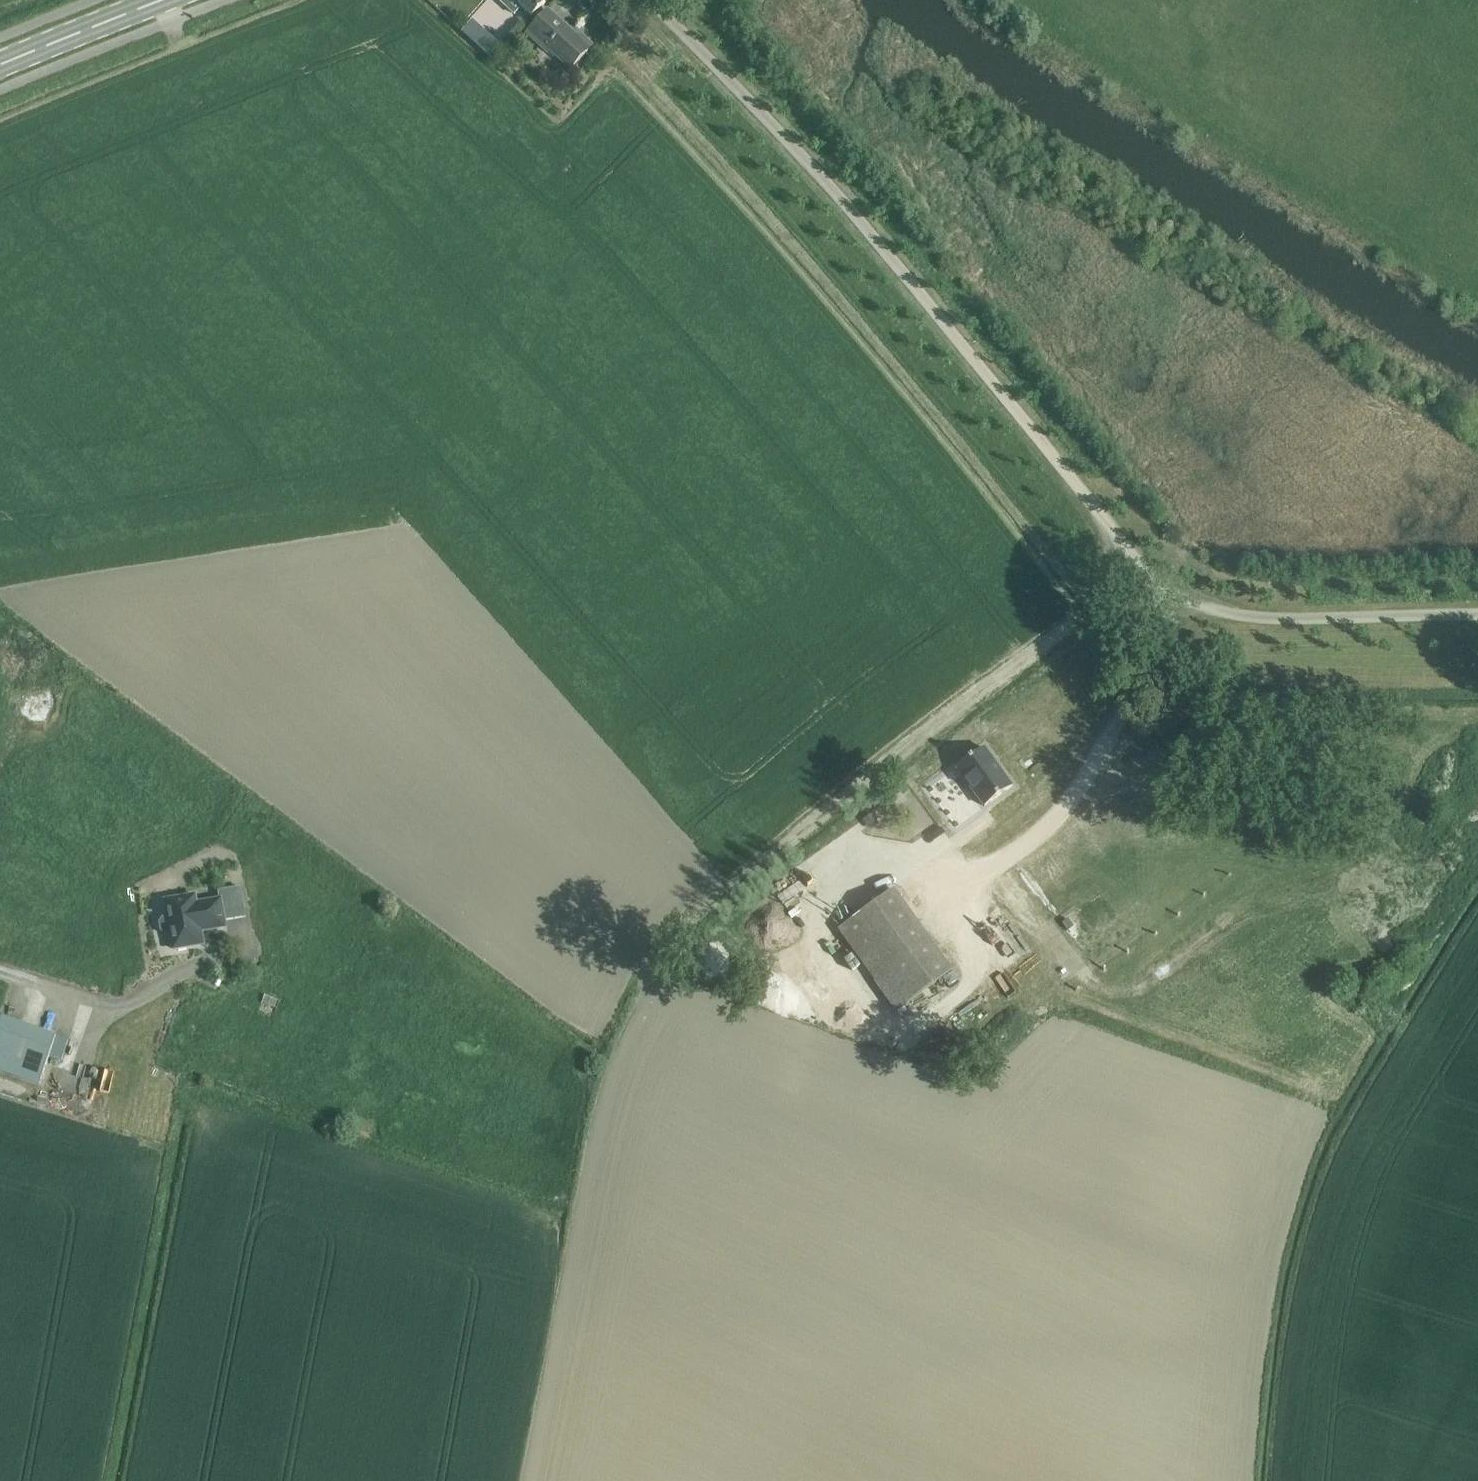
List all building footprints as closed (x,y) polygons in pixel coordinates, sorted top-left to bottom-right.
[(501,2),(515,15),(522,8),(532,18),(546,3),(542,0),(503,0),(501,2)] [(548,11),(526,34),(535,43),(538,39),(571,70),(593,47),(581,36),(578,39),(548,11)] [(956,767),(985,806),(1013,785),(984,746),(956,767)] [(229,884),(232,918),(253,916),(250,882),(229,884)] [(838,930),(896,1011),(952,972),(894,891),(838,930)] [(226,928),(221,900),(197,904),(195,896),(165,901),(168,918),(163,919),(160,923),(162,931),(166,934),(171,933),(174,950),(204,945),(202,932),(226,928)] [(68,1041),(2,1017),(0,1022),(0,1071),(40,1085),(50,1056),(62,1060),(68,1041)]
